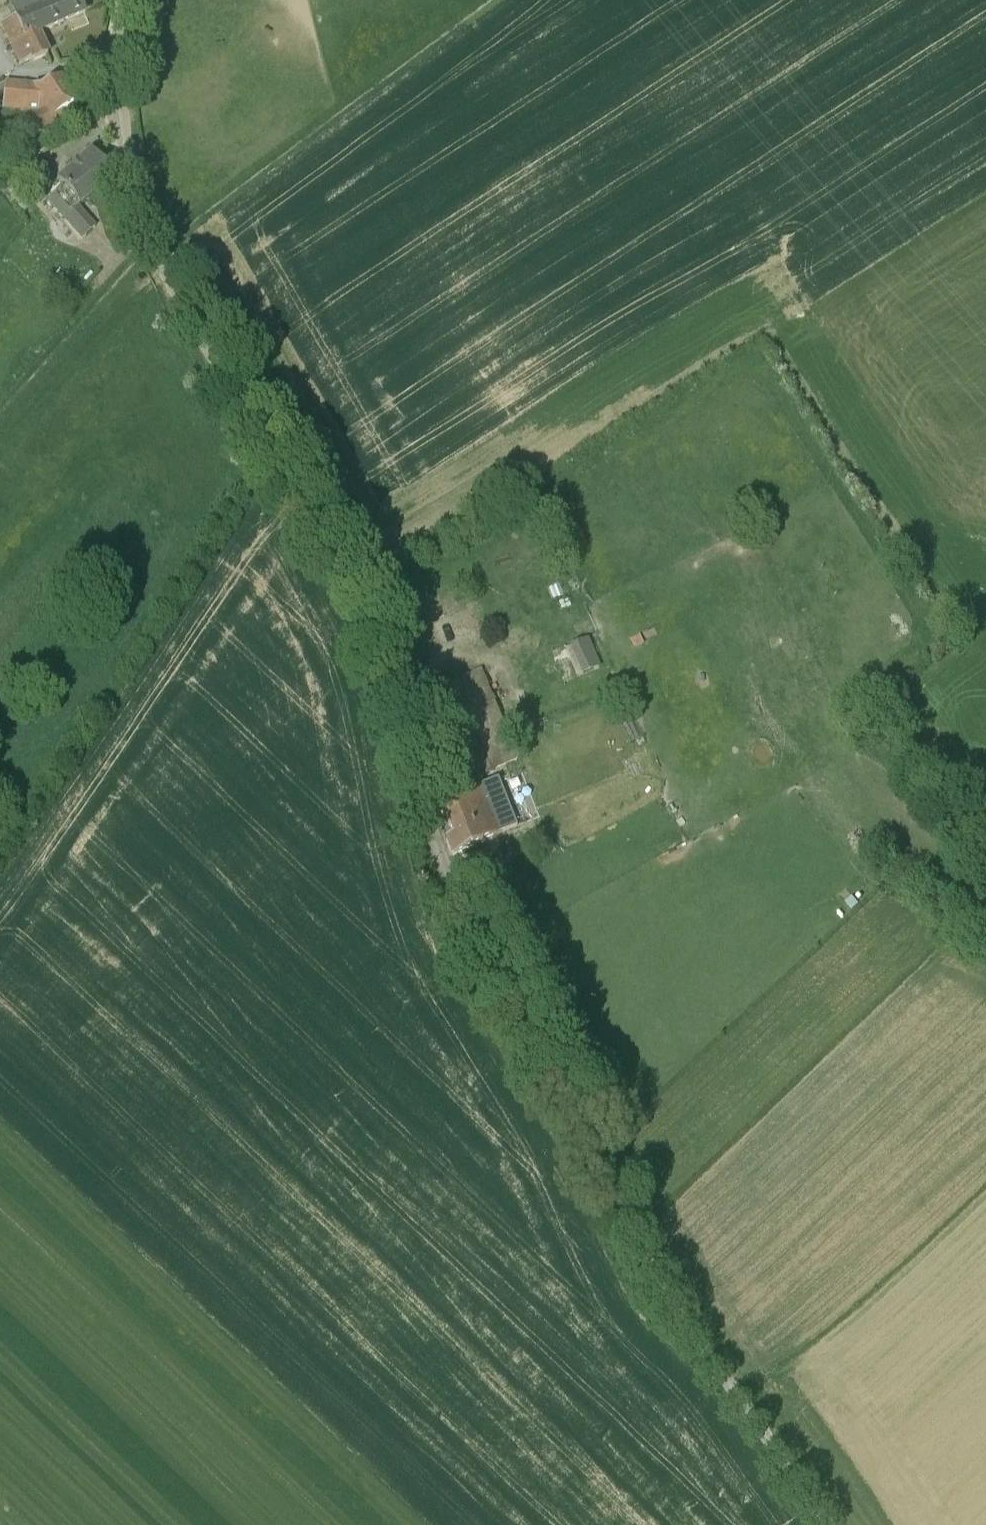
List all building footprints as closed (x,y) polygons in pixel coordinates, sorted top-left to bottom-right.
[(80,0),(18,0),(13,2),(10,3),(16,17),(1,24),(20,65),(32,59),(33,62),(48,55),(37,33),(85,12),(80,0)] [(61,77),(42,87),(41,88),(37,89),(3,84),(0,85),(0,108),(0,110),(0,112),(35,114),(26,121),(36,133),(53,122),(50,117),(77,102),(61,77)] [(83,237),(93,227),(75,208),(113,175),(93,152),(60,182),(64,187),(49,201),(65,218),(83,237)] [(478,704),(456,714),(438,722),(457,766),(464,776),(475,772),(477,778),(519,760),(494,704),(481,710),(478,704)] [(452,857),(469,847),(503,831),(484,784),(461,797),(444,808),(454,835),(446,839),(452,857)]
